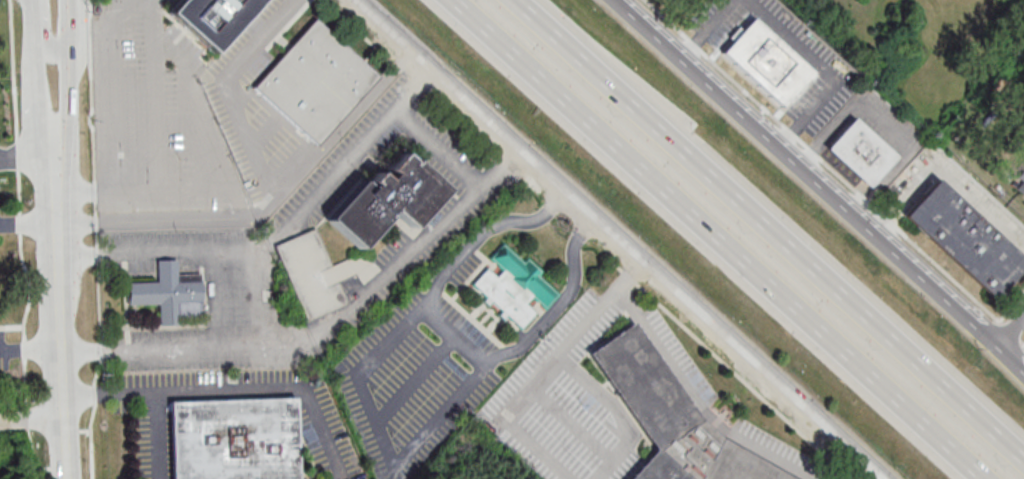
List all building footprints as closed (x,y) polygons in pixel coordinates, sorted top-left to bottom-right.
[(165,16),(179,0),(260,0),(210,56),(165,16)] [(314,20),(377,77),(317,146),(254,88),(314,20)] [(720,54),(779,108),(810,74),(751,20),(720,54)] [(824,151),(865,189),(893,159),(851,120),(824,151)] [(411,229),(446,190),(403,151),(381,175),(374,169),(327,220),(360,249),(393,212),(411,229)] [(991,302),(1023,266),(1023,264),(936,182),(901,219),(991,302)] [(523,329),(537,313),(527,304),(533,297),(546,309),(559,293),(538,275),(543,270),(528,258),(525,261),(504,244),(491,259),(503,269),(497,276),(487,268),(472,286),(523,329)] [(203,313),(202,273),(178,274),(178,259),(157,259),(158,282),(127,282),(128,305),(159,305),(159,325),(179,325),(179,314),(203,313)] [(720,436),(796,478),(626,478),(654,448),(588,351),(631,320),(699,417),(720,436)] [(173,478),(298,478),(297,398),(172,400),(173,478)]
